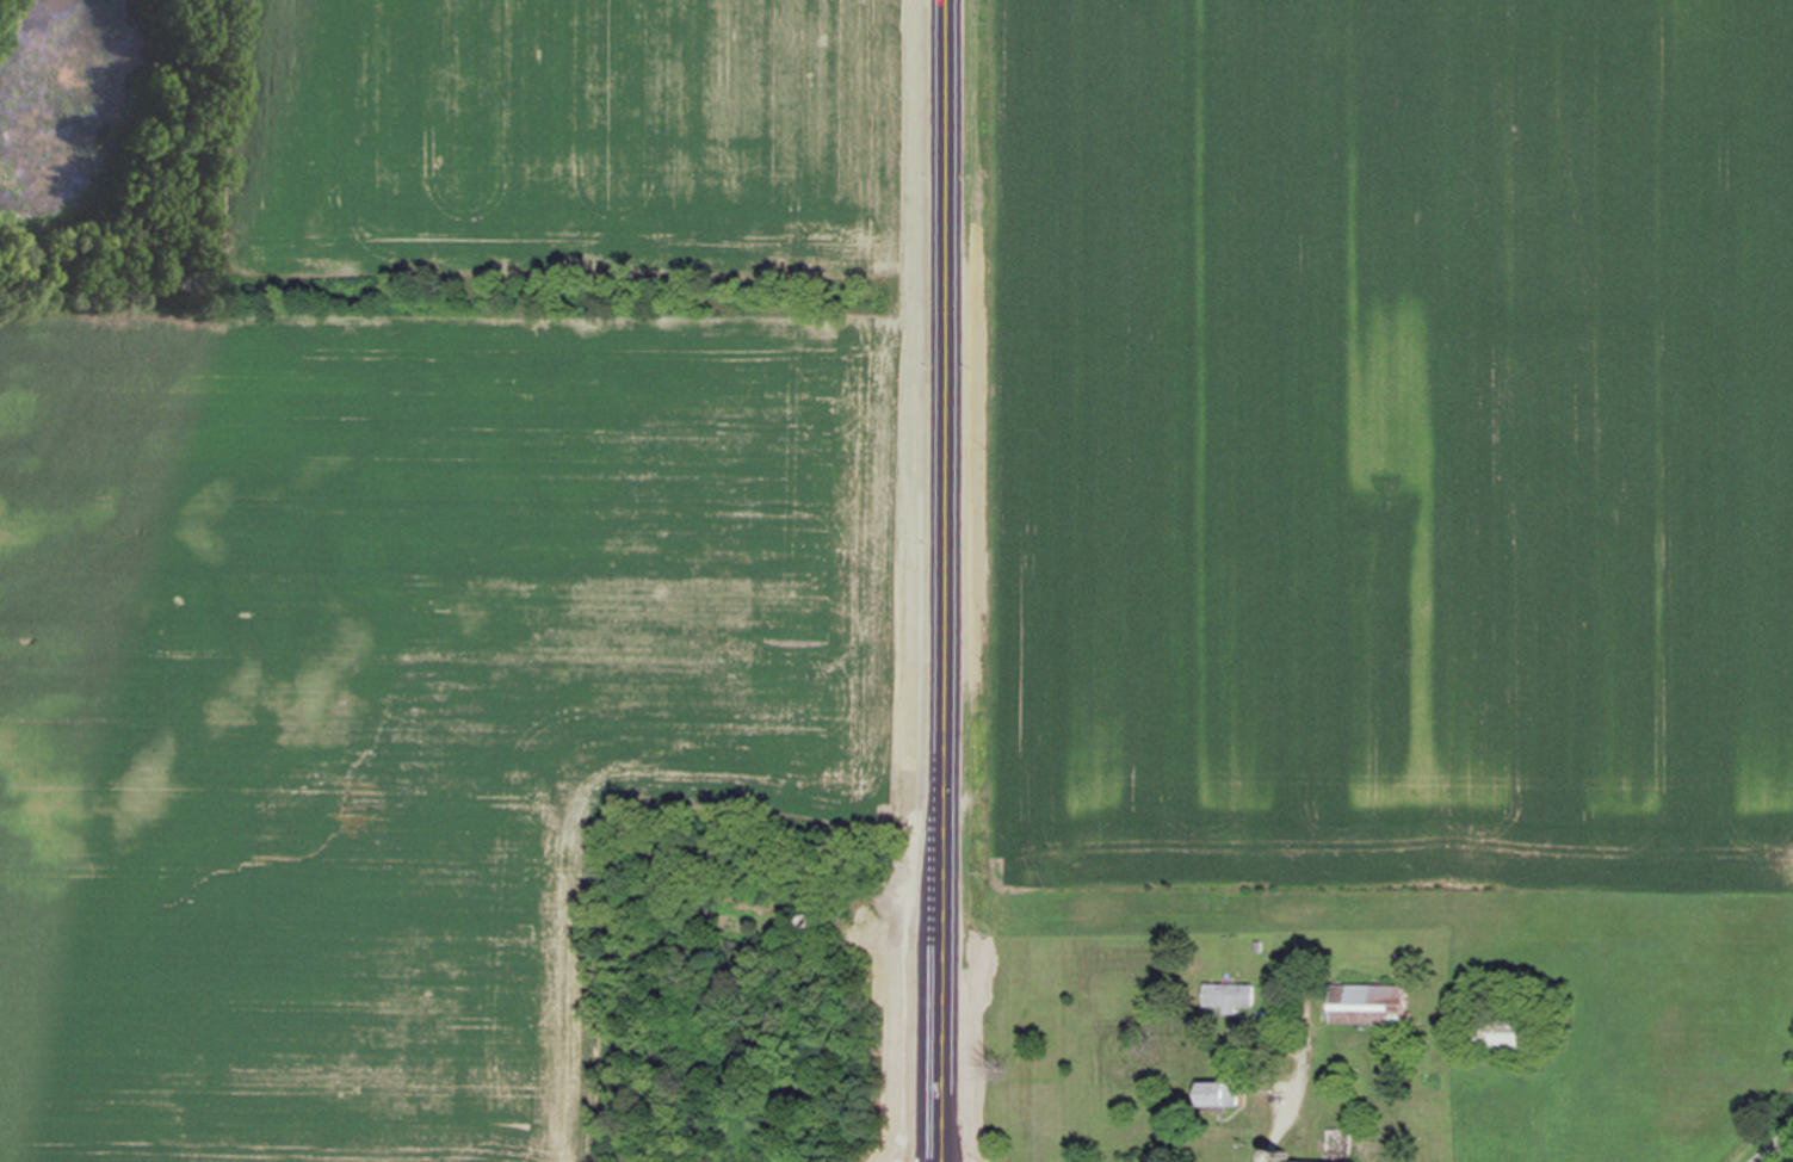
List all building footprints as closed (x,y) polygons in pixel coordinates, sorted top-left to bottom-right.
[(1256,985),(1205,985),(1205,1009),(1256,1010),(1256,985)] [(1408,1026),(1408,986),(1331,986),(1331,1025),(1408,1026)] [(1499,1057),(1533,1056),(1533,1018),(1475,1018),(1475,1049),(1498,1049),(1499,1057)] [(1239,1108),(1239,1083),(1198,1083),(1198,1108),(1239,1108)]
